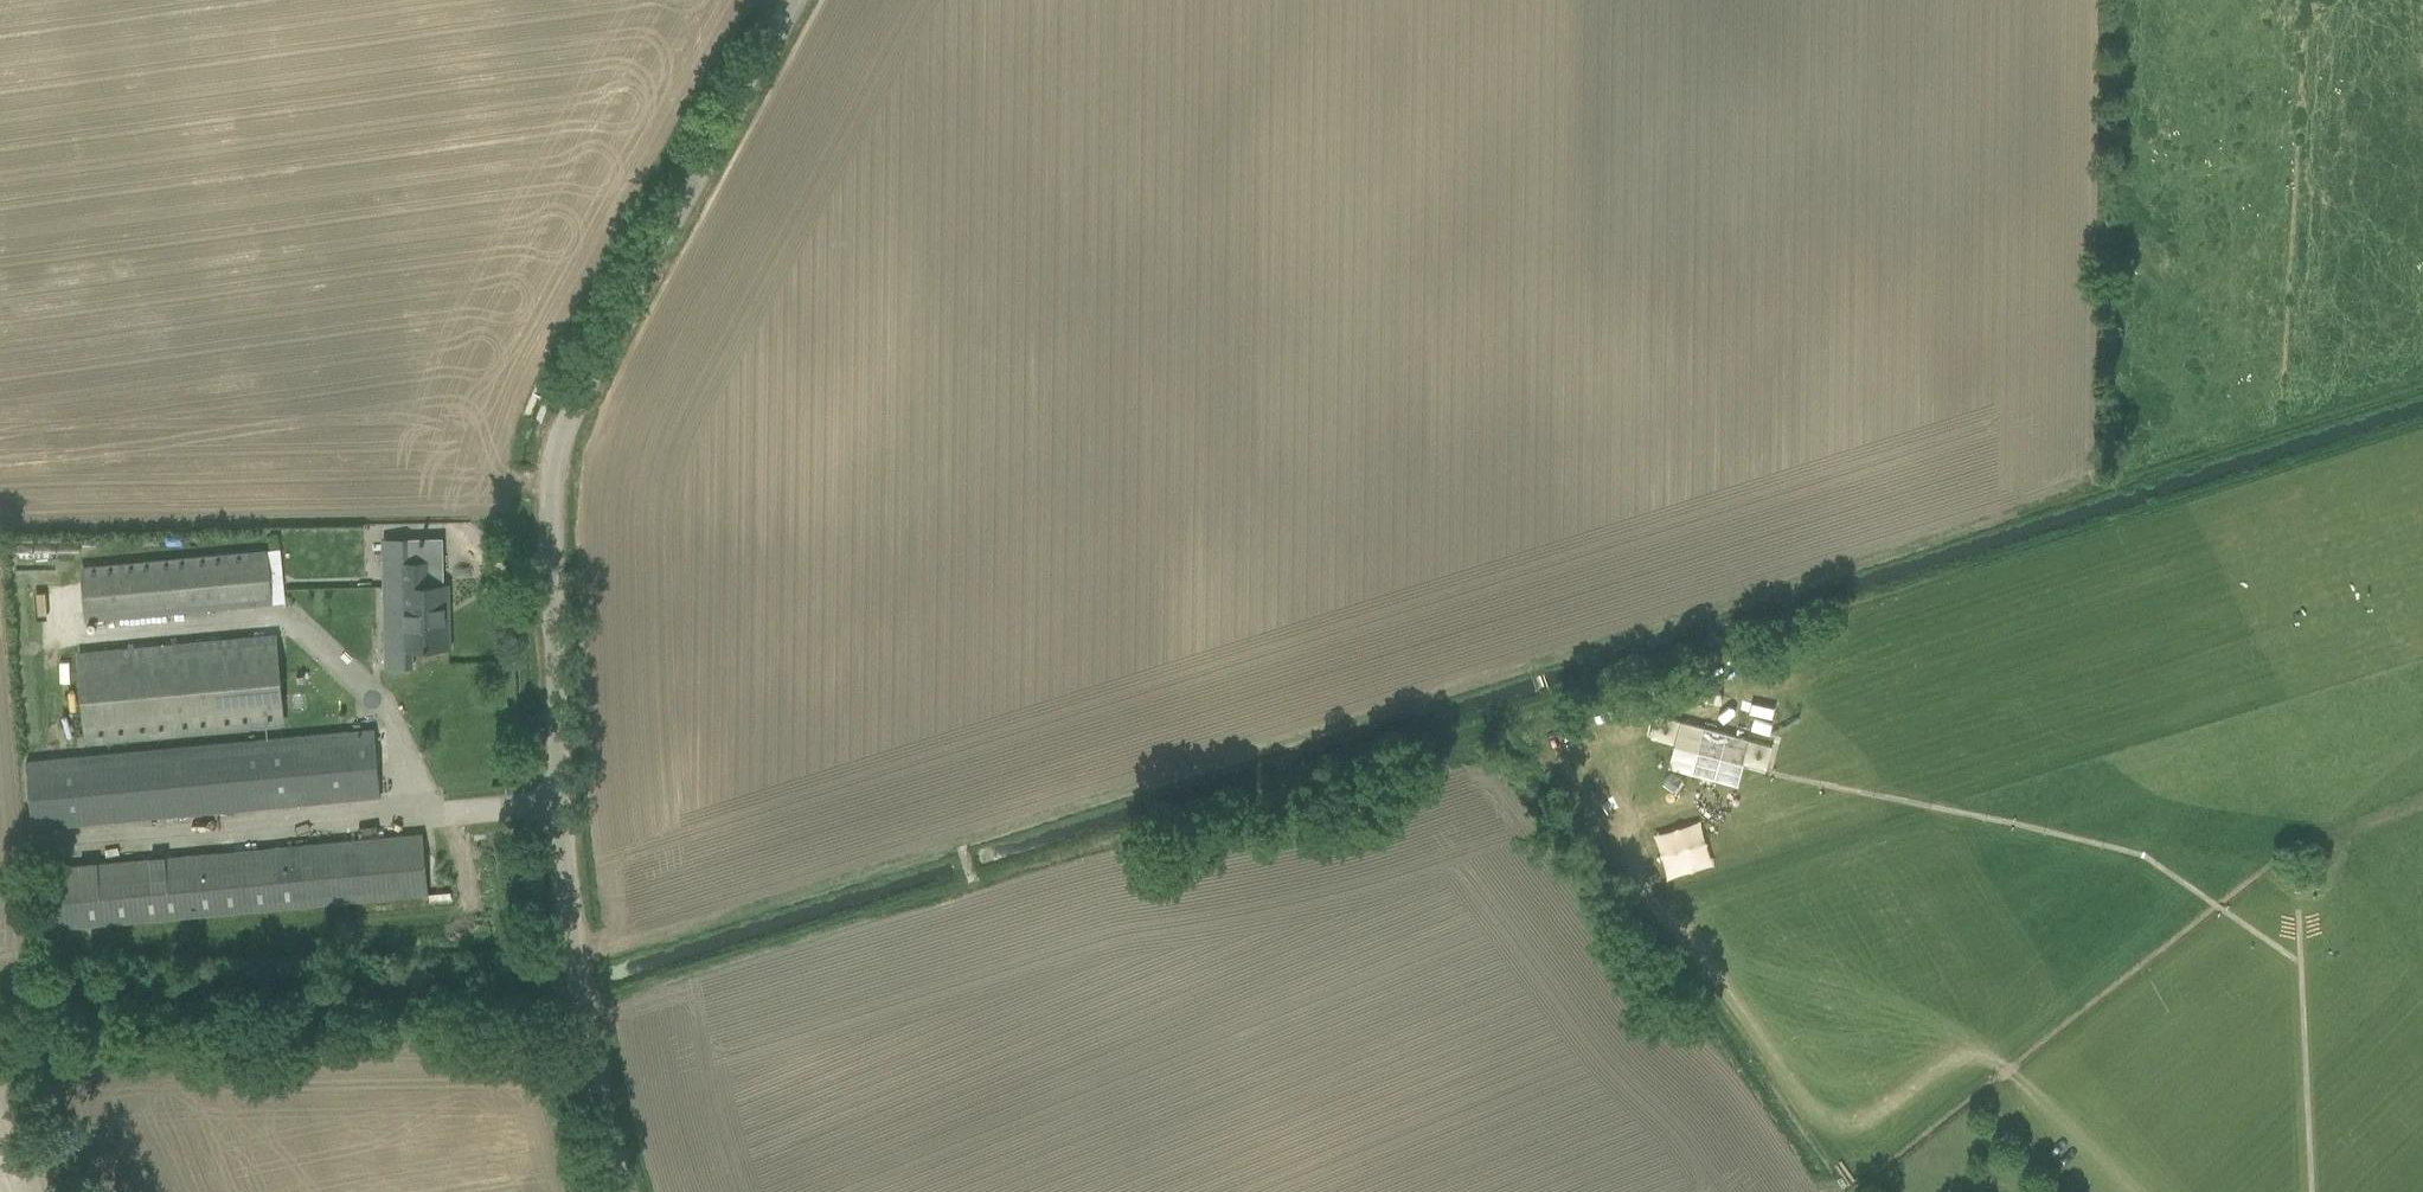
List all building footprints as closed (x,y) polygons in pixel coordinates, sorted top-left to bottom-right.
[(384,539),(383,539),(384,575),(398,575),(399,607),(385,608),(386,647),(387,647),(411,647),(426,646),(450,646),(448,584),(444,584),(443,538),(424,538),(424,537),(421,537),(421,538),(418,538),(402,539),(400,539),(384,539)] [(82,566),(87,620),(273,602),(268,549),(82,566)] [(78,651),(86,741),(286,723),(278,633),(78,651)] [(28,763),(35,831),(380,796),(373,728),(28,763)] [(37,877),(42,930),(431,894),(425,833),(67,866),(68,875),(37,877)] [(93,942),(63,944),(64,956),(94,954),(93,942)] [(1988,1117),(1974,1120),(1976,1128),(1990,1125),(1988,1117)]
